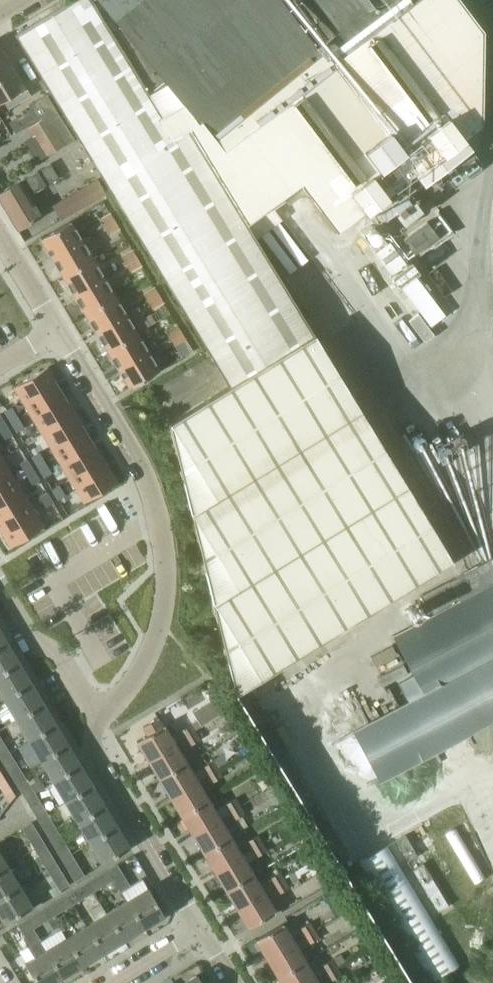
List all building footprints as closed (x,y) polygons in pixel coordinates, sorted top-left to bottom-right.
[(15,35),(110,190),(229,385),(169,421),(235,693),(451,561),(313,334),(246,223),(300,182),(335,230),(412,171),(421,183),(470,147),(461,135),(479,121),(482,30),(460,0),(72,0),(15,35)] [(13,104),(29,95),(0,46),(0,82),(13,104)] [(13,104),(0,82),(0,102),(4,100),(8,107),(13,104)] [(47,125),(50,123),(59,118),(45,94),(27,105),(30,110),(8,122),(15,133),(42,117),(43,118),(47,125)] [(29,127),(34,135),(22,142),(34,162),(72,140),(59,118),(50,123),(47,125),(43,118),(29,127)] [(58,178),(49,163),(0,192),(0,202),(16,229),(41,215),(31,199),(35,196),(33,192),(58,178)] [(60,219),(104,193),(96,179),(52,205),(60,219)] [(105,226),(114,221),(110,214),(101,219),(105,226)] [(41,239),(52,258),(81,240),(70,221),(41,239)] [(119,228),(114,221),(105,226),(110,234),(119,228)] [(63,276),(92,259),(81,240),(52,258),(63,276)] [(444,316),(388,242),(372,254),(418,315),(428,328),(444,316)] [(128,263),(137,258),(132,251),(123,256),(128,263)] [(141,265),(137,258),(128,263),(132,271),(141,265)] [(92,259),(63,276),(74,295),(103,278),(92,259)] [(85,314),(115,296),(103,278),(74,295),(85,314)] [(150,300),(159,295),(154,288),(145,293),(150,300)] [(163,303),(159,295),(150,300),(154,308),(163,303)] [(96,332),(126,315),(115,296),(85,314),(96,332)] [(151,314),(143,318),(148,326),(156,322),(151,314)] [(108,351),(137,333),(126,315),(96,332),(108,351)] [(428,328),(418,315),(409,322),(423,341),(433,334),(428,328)] [(172,337),(181,332),(177,325),(168,330),(172,337)] [(186,340),(181,332),(172,337),(176,345),(186,340)] [(119,369),(148,352),(137,333),(108,351),(119,369)] [(148,352),(119,369),(130,388),(159,371),(148,352)] [(48,368),(14,388),(28,412),(62,391),(48,368)] [(62,391),(28,412),(42,434),(75,414),(62,391)] [(0,396),(0,405),(3,409),(9,405),(3,395),(0,396)] [(11,408),(5,412),(11,422),(18,418),(11,408)] [(75,414),(42,434),(56,457),(89,436),(75,414)] [(18,418),(11,422),(17,432),(24,428),(18,418)] [(0,429),(0,432),(5,440),(12,436),(6,425),(0,429)] [(89,436),(56,457),(69,479),(103,459),(89,436)] [(39,453),(32,457),(38,467),(45,463),(39,453)] [(0,460),(0,490),(15,481),(2,459),(0,460)] [(103,459),(69,479),(84,503),(117,482),(103,459)] [(27,460),(20,464),(26,475),(33,470),(27,460)] [(45,463),(38,467),(44,478),(51,473),(45,463)] [(33,470),(26,475),(32,485),(39,481),(33,470)] [(0,490),(0,522),(29,504),(15,481),(0,490)] [(47,493),(40,497),(46,508),(53,503),(47,493)] [(0,522),(0,531),(10,548),(43,527),(29,504),(0,522)] [(353,730),(380,781),(492,722),(492,564),(491,560),(419,597),(429,616),(393,636),(415,677),(399,685),(408,701),(353,730)] [(16,658),(5,641),(0,645),(0,668),(16,658)] [(30,682),(16,658),(0,668),(0,696),(2,699),(30,682)] [(14,719),(42,702),(30,682),(2,699),(14,719)] [(54,723),(42,702),(14,719),(26,739),(54,723)] [(147,734),(136,741),(147,759),(174,743),(185,737),(195,730),(202,726),(204,725),(209,722),(226,712),(220,702),(196,716),(197,719),(190,723),(180,729),(169,735),(163,724),(161,725),(157,717),(142,726),(147,734)] [(202,726),(195,730),(199,738),(214,730),(209,722),(204,725),(202,726)] [(54,723),(26,739),(38,759),(66,742),(54,723)] [(199,738),(195,730),(185,737),(189,744),(199,738)] [(66,742),(38,759),(51,780),(79,764),(66,742)] [(158,777),(185,761),(174,743),(147,759),(158,777)] [(4,753),(0,755),(0,766),(7,777),(16,772),(4,753)] [(222,754),(213,760),(217,768),(227,762),(222,754)] [(207,774),(217,768),(213,760),(202,766),(207,774)] [(169,796),(196,780),(185,761),(158,777),(169,796)] [(63,801),(91,784),(79,764),(51,780),(63,801)] [(222,775),(217,768),(207,774),(212,782),(222,775)] [(29,794),(16,772),(7,777),(20,799),(29,794)] [(180,814),(207,797),(196,780),(169,796),(180,814)] [(63,801),(75,822),(103,805),(91,784),(63,801)] [(0,791),(0,796),(6,805),(11,798),(5,788),(0,791)] [(41,815),(29,794),(20,799),(32,820),(41,815)] [(229,810),(239,804),(234,796),(224,802),(229,810)] [(218,816),(207,797),(180,814),(191,833),(218,816)] [(243,811),(239,804),(229,810),(233,818),(243,811)] [(88,842),(116,825),(103,805),(75,822),(88,842)] [(44,840),(53,835),(41,815),(32,820),(44,840)] [(202,851),(229,835),(218,816),(191,833),(202,851)] [(31,851),(40,845),(28,825),(19,830),(31,851)] [(129,847),(116,825),(88,842),(101,864),(129,847)] [(250,846),(261,840),(256,832),(246,839),(250,846)] [(57,861),(66,855),(53,835),(44,840),(57,861)] [(213,869),(240,853),(229,835),(202,851),(213,869)] [(261,840),(250,846),(255,854),(265,848),(261,840)] [(43,871),(52,865),(40,845),(31,851),(43,871)] [(386,846),(361,862),(434,981),(459,966),(386,846)] [(240,853),(213,869),(225,889),(252,873),(245,860),(240,853)] [(79,878),(66,855),(57,861),(70,883),(79,878)] [(314,861),(288,876),(291,881),(290,882),(293,888),(318,874),(315,868),(317,867),(314,861)] [(64,887),(52,865),(43,871),(55,892),(64,887)] [(116,865),(107,871),(114,881),(120,891),(129,886),(116,865)] [(18,886),(6,866),(0,869),(0,897),(18,886)] [(279,870),(269,877),(273,884),(284,878),(279,870)] [(107,871),(87,883),(94,893),(114,881),(107,871)] [(252,873),(225,889),(236,907),(263,891),(258,883),(252,873)] [(284,878),(273,884),(278,892),(288,886),(284,878)] [(87,883),(67,895),(73,906),(94,893),(87,883)] [(18,886),(0,897),(0,919),(3,924),(31,907),(18,886)] [(126,901),(143,929),(164,916),(147,888),(126,901)] [(263,891),(236,907),(248,927),(275,911),(267,898),(263,891)] [(67,895),(46,908),(52,918),(73,906),(67,895)] [(126,901),(106,913),(123,941),(143,929),(126,901)] [(96,919),(85,926),(102,954),(123,941),(106,913),(101,904),(90,911),(96,919)] [(46,908),(25,920),(32,931),(52,918),(46,908)] [(25,920),(18,925),(30,946),(38,941),(32,931),(25,920)] [(267,959),(294,943),(282,923),(255,939),(267,959)] [(304,937),(314,930),(310,923),(300,929),(304,937)] [(85,926),(64,938),(81,966),(102,954),(85,926)] [(319,938),(314,930),(304,937),(309,944),(319,938)] [(60,931),(40,944),(44,951),(61,979),(81,966),(64,938),(60,931)] [(23,963),(35,982),(54,982),(61,979),(44,951),(40,944),(38,941),(30,946),(35,956),(29,960),(23,963)] [(267,959),(277,976),(304,960),(294,943),(267,959)] [(339,952),(331,957),(336,966),(344,961),(339,952)] [(326,972),(336,966),(331,957),(320,963),(326,972)] [(315,978),(304,960),(277,976),(281,982),(308,982),(315,978)] [(340,973),(336,966),(326,972),(330,979),(340,973)]
